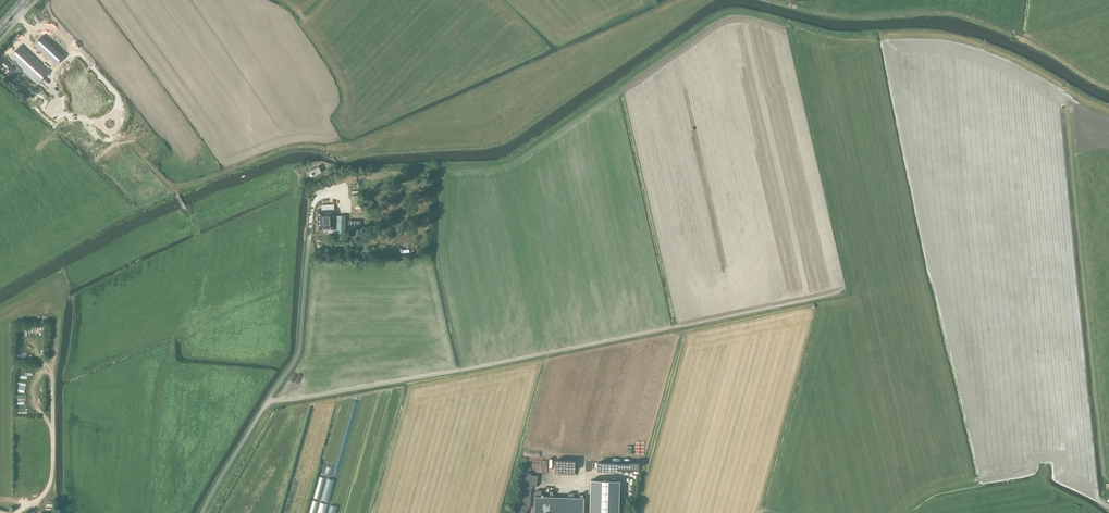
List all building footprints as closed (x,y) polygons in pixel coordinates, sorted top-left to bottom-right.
[(34,44),(56,65),(64,57),(41,36),(34,44)] [(14,52),(9,58),(38,85),(50,72),(21,45),(14,52)] [(3,69),(10,76),(16,69),(7,61),(3,66),(4,67),(3,69)] [(43,86),(36,95),(42,100),(49,91),(43,86)] [(308,172),(311,177),(322,173),(319,167),(308,172)] [(319,230),(322,230),(322,235),(327,235),(327,230),(336,229),(336,216),(335,216),(335,210),(334,210),(334,205),(325,205),(322,205),(322,211),(318,211),(319,230)] [(337,239),(345,239),(346,216),(337,216),(337,239)] [(361,221),(348,221),(348,227),(351,227),(351,230),(358,230),(358,227),(361,227),(361,221)] [(591,512),(618,512),(619,481),(592,480),(591,512)] [(535,512),(584,512),(585,499),(535,497),(535,512)]
